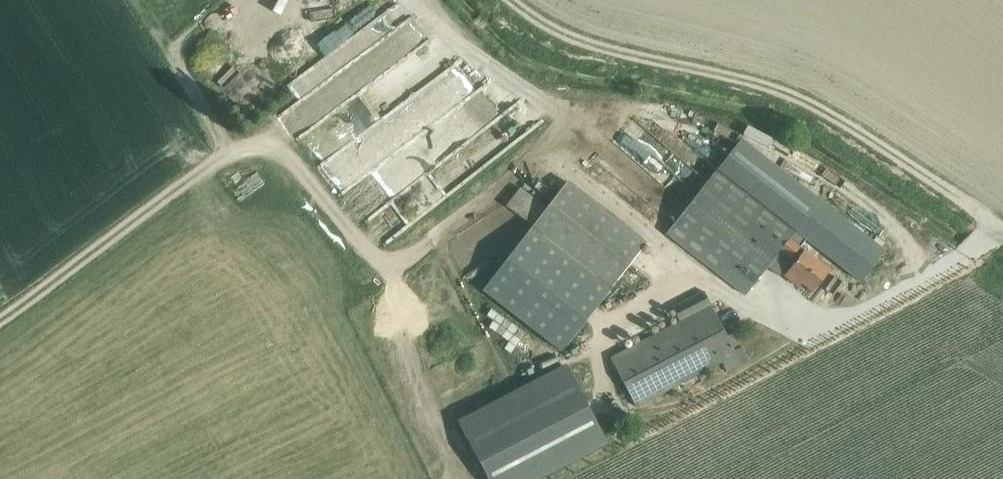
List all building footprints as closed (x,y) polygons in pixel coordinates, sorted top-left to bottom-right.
[(401,20),(323,75),(344,104),(422,49),(401,20)] [(430,55),(357,116),(376,138),(403,115),(399,111),(445,72),(430,55)] [(374,144),(382,156),(390,150),(396,159),(488,95),(474,75),(374,144)] [(495,109),(479,115),(483,124),(499,118),(495,109)] [(640,165),(657,178),(671,161),(617,119),(601,139),(638,168),(640,165)] [(770,175),(725,142),(667,220),(750,282),(783,238),(796,247),(780,269),(808,290),(840,248),(760,189),(770,175)] [(423,174),(405,190),(412,198),(430,182),(423,174)] [(520,184),(506,203),(609,281),(644,235),(564,175),(544,202),(520,184)] [(730,353),(706,311),(629,353),(652,396),(730,353)]
